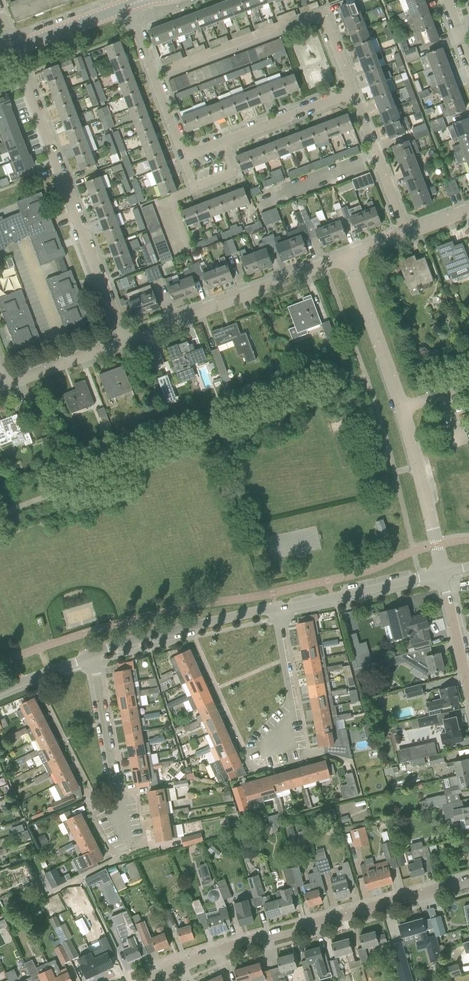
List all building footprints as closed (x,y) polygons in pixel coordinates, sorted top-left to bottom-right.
[(51,9),(48,0),(18,0),(9,3),(17,22),(51,9)] [(76,0),(48,0),(51,9),(76,0)] [(246,12),(241,0),(230,0),(228,1),(235,17),(239,16),(239,14),(246,12)] [(258,9),(254,0),(241,0),(246,12),(252,9),(253,11),(258,9)] [(268,3),(267,0),(254,0),(258,9),(262,8),(261,6),(268,3)] [(425,4),(424,0),(405,0),(407,4),(405,5),(407,11),(397,15),(399,20),(406,17),(406,18),(427,10),(425,4)] [(235,18),(235,17),(228,1),(217,5),(223,20),(229,18),(230,20),(235,18)] [(343,22),(361,15),(356,1),(341,7),(343,13),(342,13),(341,15),(343,22)] [(319,7),(317,2),(308,5),(310,10),(319,7)] [(216,23),(223,20),(217,5),(206,9),(212,27),(217,25),(216,23)] [(301,14),(310,10),(308,5),(299,9),(301,14)] [(379,15),(384,13),(381,6),(376,9),(379,15)] [(207,29),(212,27),(206,9),(194,13),(200,29),(206,27),(207,29)] [(296,16),(296,15),(294,10),(285,14),(287,19),(296,16)] [(434,27),(429,15),(427,10),(406,18),(413,35),(434,27)] [(194,32),(200,29),(194,13),(183,18),(190,35),(194,34),(194,32)] [(278,22),(287,19),(285,14),(276,17),(278,22)] [(351,34),(366,28),(361,15),(343,22),(345,27),(347,28),(349,28),(351,34)] [(185,37),(190,35),(183,18),(172,22),(177,37),(184,35),(185,37)] [(274,24),(271,18),(262,22),(265,28),(274,24)] [(171,40),(177,37),(172,22),(160,26),(167,44),(172,42),(171,40)] [(255,31),(265,28),(262,22),(253,26),(255,31)] [(162,46),(167,44),(160,26),(149,31),(155,46),(161,43),(162,46)] [(242,36),(251,33),(249,27),(240,31),(242,36)] [(423,46),(439,40),(434,27),(413,35),(416,42),(420,40),(423,46)] [(356,47),(371,41),(366,28),(351,34),(356,47)] [(233,39),(242,36),(240,31),(231,34),(233,39)] [(228,41),(226,36),(217,39),(219,45),(228,41)] [(285,50),(281,39),(281,38),(274,41),(278,52),(285,50)] [(210,48),(219,45),(217,39),(208,42),(210,48)] [(110,59),(125,54),(120,41),(106,47),(110,59)] [(272,54),(278,52),(274,41),(268,43),(272,55),(272,54)] [(361,60),(376,54),(371,41),(356,47),(361,60)] [(272,54),(272,55),(268,43),(261,46),(266,57),(272,55),(272,54)] [(206,50),(204,45),(203,44),(194,47),(196,53),(206,50)] [(259,60),(266,57),(261,46),(254,48),(259,60)] [(187,57),(196,53),(194,47),(185,51),(187,57)] [(405,58),(419,53),(416,47),(402,52),(405,58)] [(252,62),(259,60),(254,48),(248,51),(252,62)] [(431,69),(447,62),(442,49),(421,57),(424,64),(429,62),(431,69)] [(278,52),(272,54),(272,55),(274,60),(278,59),(287,55),(285,50),(278,52)] [(246,65),(252,62),(248,51),(242,53),(246,65)] [(183,58),(180,52),(171,55),(174,62),(183,58)] [(376,54),(361,60),(366,73),(381,67),(379,61),(384,60),(381,52),(376,54)] [(239,67),(246,65),(242,53),(235,56),(239,67)] [(407,64),(421,58),(419,53),(405,58),(407,64)] [(115,72),(130,66),(125,54),(110,59),(115,72)] [(162,66),(174,62),(171,55),(160,59),(162,66)] [(88,68),(93,66),(90,56),(84,58),(88,68)] [(233,70),(239,67),(235,56),(228,58),(233,70)] [(80,71),(86,69),(81,57),(74,59),(78,72),(80,71)] [(226,72),(233,70),(228,58),(222,61),(226,72)] [(263,67),(273,63),(271,58),(261,62),(263,67)] [(62,74),(75,70),(71,60),(44,70),(48,83),(63,78),(62,74)] [(220,74),(226,72),(222,61),(215,63),(220,74)] [(253,71),(263,67),(261,62),(251,66),(253,71)] [(454,80),(451,74),(447,62),(431,69),(434,75),(427,77),(429,83),(420,86),(415,74),(411,76),(418,93),(431,88),(454,80)] [(212,77),(220,74),(215,63),(208,66),(212,77)] [(92,78),(97,76),(93,66),(88,68),(92,78)] [(130,66),(115,72),(120,84),(134,79),(130,66)] [(206,80),(212,77),(208,66),(202,68),(206,80)] [(238,77),(251,72),(249,67),(236,72),(238,77)] [(390,71),(384,73),(381,67),(366,73),(371,86),(392,78),(390,71)] [(199,82),(206,80),(202,68),(195,71),(199,82)] [(84,81),(89,79),(86,69),(80,71),(84,81)] [(191,85),(199,82),(195,71),(186,74),(191,85)] [(226,82),(238,77),(236,72),(224,76),(226,82)] [(185,88),(191,85),(186,74),(180,76),(185,88)] [(287,94),(300,89),(294,75),(282,79),(287,94)] [(178,90),(185,88),(180,76),(174,79),(178,90)] [(213,87),(226,82),(224,76),(211,81),(213,87)] [(53,96),(68,90),(63,78),(48,83),(53,96)] [(387,81),(393,79),(392,78),(371,86),(375,99),(391,93),(387,81)] [(125,97),(139,91),(134,79),(120,84),(125,97)] [(173,92),(178,90),(174,79),(168,81),(173,92)] [(275,98),(287,94),(282,79),(269,84),(275,98)] [(460,97),(456,85),(454,80),(431,88),(433,94),(437,93),(440,95),(444,104),(460,97)] [(97,93),(103,91),(99,81),(94,83),(97,93)] [(201,91),(213,87),(211,81),(198,86),(201,91)] [(89,96),(95,94),(91,84),(86,86),(89,96)] [(262,103),(275,98),(269,84),(257,89),(262,103)] [(188,96),(198,92),(196,86),(186,90),(188,96)] [(411,101),(416,99),(411,86),(406,88),(411,101)] [(249,87),(243,89),(244,93),(250,108),(262,103),(257,89),(250,91),(249,87)] [(58,108),(72,103),(68,90),(53,96),(58,108)] [(178,100),(188,96),(186,90),(176,94),(178,100)] [(101,103),(106,101),(103,91),(97,93),(101,103)] [(124,111),(144,104),(139,91),(125,97),(119,99),(124,111)] [(230,93),(217,97),(219,103),(225,117),(237,113),(232,98),(230,93)] [(237,113),(250,108),(244,93),(232,98),(237,113)] [(380,112),(396,106),(391,93),(375,99),(380,112)] [(93,106),(99,104),(95,94),(89,96),(93,106)] [(10,105),(6,95),(0,97),(0,109),(10,105)] [(444,118),(465,110),(460,97),(444,104),(439,105),(444,118)] [(416,114),(421,112),(416,99),(411,101),(416,114)] [(63,120),(77,115),(72,103),(58,108),(63,120)] [(212,122),(225,117),(219,103),(207,108),(212,122)] [(133,122),(148,116),(144,104),(124,111),(124,112),(129,110),(133,122)] [(0,109),(0,120),(12,116),(8,106),(10,105),(0,109)] [(385,125),(401,119),(396,106),(380,112),(385,125)] [(105,119),(110,117),(106,107),(101,109),(105,119)] [(200,127),(212,122),(207,108),(194,112),(200,127)] [(100,121),(105,119),(101,109),(96,111),(100,121)] [(187,132),(200,127),(194,112),(182,117),(187,132)] [(341,134),(354,129),(348,114),(336,119),(341,134)] [(67,133),(82,128),(77,115),(63,120),(67,133)] [(0,120),(0,132),(16,126),(12,116),(0,120)] [(138,135),(153,129),(148,116),(133,122),(138,135)] [(108,129),(114,127),(110,117),(105,119),(108,129)] [(431,128),(445,123),(442,117),(429,122),(431,128)] [(103,131),(108,129),(105,119),(100,121),(103,131)] [(329,138),(341,134),(336,119),(323,124),(329,138)] [(390,138),(406,132),(401,119),(385,125),(390,138)] [(468,134),(468,121),(468,119),(447,127),(452,140),(468,134)] [(414,135),(427,130),(425,123),(411,129),(414,135)] [(433,134),(447,128),(445,123),(431,128),(433,134)] [(316,143),(329,138),(323,124),(311,129),(316,143)] [(0,132),(0,139),(2,143),(20,136),(16,126),(0,132)] [(72,145),(86,140),(82,128),(67,133),(72,145)] [(143,147),(158,141),(153,129),(138,135),(143,147)] [(303,148),(316,143),(311,129),(298,133),(303,148)] [(416,140),(430,135),(427,130),(414,135),(416,140)] [(116,143),(121,141),(118,131),(113,133),(116,143)] [(108,146),(114,144),(110,133),(104,136),(108,146)] [(291,152),(303,148),(298,133),(286,138),(291,152)] [(452,140),(457,138),(460,144),(453,147),(455,152),(453,152),(456,159),(468,154),(468,134),(452,140)] [(20,136),(2,143),(4,142),(8,152),(23,146),(20,136)] [(278,157),(291,152),(286,138),(273,143),(278,157)] [(415,154),(419,153),(414,139),(393,147),(399,161),(415,155),(415,154)] [(77,158),(91,152),(86,140),(72,145),(77,158)] [(120,152),(125,150),(121,141),(116,143),(120,152)] [(148,160),(163,154),(158,141),(143,147),(148,160)] [(266,162),(278,157),(273,143),(260,148),(266,162)] [(114,163),(120,161),(114,144),(108,146),(114,163)] [(23,146),(8,152),(12,162),(29,156),(29,155),(27,156),(23,146)] [(349,155),(360,151),(358,146),(347,150),(349,155)] [(253,167),(266,162),(260,148),(248,152),(253,167)] [(337,160),(349,155),(347,150),(335,155),(337,160)] [(81,171),(96,165),(91,152),(77,158),(81,171)] [(241,171),(253,167),(248,152),(235,157),(241,171)] [(152,172),(167,167),(163,154),(148,160),(152,172)] [(456,159),(458,165),(466,162),(468,170),(468,154),(456,159)] [(324,165),(337,160),(335,155),(322,159),(324,165)] [(410,176),(421,172),(415,155),(399,161),(405,178),(410,176)] [(13,173),(9,175),(11,181),(26,176),(23,170),(33,166),(29,156),(12,162),(9,163),(13,173)] [(126,168),(131,166),(128,158),(123,160),(126,168)] [(312,170),(324,165),(322,159),(310,164),(312,170)] [(111,173),(124,169),(122,163),(110,167),(111,173)] [(299,174),(312,170),(310,164),(297,169),(299,174)] [(130,178),(135,176),(131,166),(126,168),(130,178)] [(157,185),(172,179),(167,167),(152,172),(157,185)] [(274,184),(285,180),(281,168),(270,172),(272,178),(274,184)] [(289,178),(299,174),(297,169),(287,173),(289,178)] [(122,183),(128,181),(124,171),(119,173),(122,183)] [(412,181),(407,183),(412,195),(427,189),(423,178),(425,177),(423,171),(421,172),(410,176),(412,181)] [(355,191),(374,184),(370,172),(350,180),(354,190),(355,191)] [(91,195),(105,190),(100,177),(86,182),(91,195)] [(264,187),(274,184),(272,178),(262,182),(264,187)] [(162,197),(177,192),(172,179),(157,185),(162,197)] [(135,193),(141,191),(137,180),(131,182),(135,193)] [(455,195),(460,193),(454,180),(450,181),(455,194),(455,195)] [(126,193),(131,191),(128,181),(122,183),(126,193)] [(455,195),(455,194),(450,181),(444,184),(449,198),(455,195)] [(251,196),(261,192),(259,186),(249,190),(251,196)] [(429,196),(437,193),(434,187),(427,189),(412,195),(417,208),(431,203),(429,196)] [(249,202),(247,197),(244,188),(231,193),(237,207),(249,202)] [(95,207),(109,202),(105,190),(91,195),(95,207)] [(138,203),(145,200),(141,191),(135,193),(136,194),(134,194),(138,203)] [(6,248),(5,245),(30,236),(32,241),(31,241),(35,252),(36,251),(37,255),(41,266),(52,262),(51,261),(55,260),(66,256),(62,245),(61,246),(60,242),(56,231),(51,218),(51,217),(47,207),(46,207),(45,203),(46,203),(42,192),(17,202),(20,212),(0,220),(0,250),(6,248)] [(224,212),(237,207),(231,193),(219,197),(224,212)] [(131,206),(138,203),(134,194),(127,197),(131,206)] [(212,217),(224,212),(219,197),(206,202),(212,217)] [(369,228),(381,224),(372,201),(366,203),(368,210),(362,212),(369,228)] [(100,220),(114,215),(109,202),(95,207),(100,220)] [(199,222),(212,217),(206,202),(194,207),(199,222)] [(152,204),(141,208),(144,216),(155,211),(152,204)] [(347,206),(341,208),(346,221),(351,219),(356,233),(369,228),(362,212),(360,206),(348,210),(347,206)] [(199,222),(194,207),(181,212),(187,227),(194,224),(195,227),(200,225),(199,222)] [(136,221),(142,218),(138,208),(132,210),(136,221)] [(272,223),(281,220),(277,208),(268,211),(272,223)] [(341,223),(346,221),(341,208),(335,210),(336,212),(331,214),(334,223),(328,225),(334,241),(346,237),(341,223)] [(305,224),(310,223),(306,210),(300,212),(305,224)] [(157,218),(155,211),(144,216),(146,222),(157,218)] [(265,226),(272,223),(268,211),(261,214),(265,226)] [(299,227),(305,224),(300,212),(294,214),(299,227)] [(105,232),(119,227),(114,215),(100,220),(105,232)] [(140,231),(145,228),(142,218),(136,221),(140,231)] [(159,223),(157,218),(146,222),(148,227),(159,223)] [(328,225),(322,227),(319,221),(313,223),(322,246),(334,241),(328,225)] [(252,231),(262,227),(260,222),(250,226),(252,231)] [(162,229),(159,223),(148,227),(150,233),(162,229)] [(241,226),(237,227),(236,224),(230,227),(231,230),(233,235),(243,231),(241,226)] [(109,245),(123,239),(119,227),(105,232),(109,245)] [(164,234),(162,229),(150,233),(152,239),(164,234)] [(307,252),(301,236),(298,229),(286,233),(289,241),(295,256),(307,252)] [(223,239),(233,235),(231,230),(221,234),(223,239)] [(145,245),(151,243),(147,233),(141,236),(145,245)] [(166,240),(164,234),(152,239),(155,245),(166,240)] [(268,236),(272,249),(277,247),(282,261),(295,256),(289,241),(283,243),(280,236),(275,238),(274,234),(268,236)] [(217,236),(206,240),(208,245),(219,241),(217,236)] [(254,254),(260,269),(272,265),(267,251),(272,249),(268,236),(262,238),(263,242),(258,244),(261,251),(254,254)] [(114,257),(128,252),(123,239),(109,245),(114,257)] [(137,239),(129,242),(132,250),(140,247),(137,239)] [(232,254),(238,252),(233,239),(227,241),(232,254)] [(168,246),(166,240),(155,245),(157,250),(168,246)] [(205,246),(208,245),(206,240),(203,241),(196,243),(198,249),(205,246)] [(226,256),(232,254),(227,241),(221,243),(226,256)] [(454,247),(452,242),(437,247),(448,276),(468,268),(468,262),(462,244),(454,247)] [(149,255),(155,253),(151,243),(145,245),(149,255)] [(168,246),(157,250),(159,257),(170,252),(168,246)] [(248,274),(260,269),(254,254),(248,256),(245,249),(239,251),(242,258),(248,274)] [(119,270),(133,265),(128,252),(114,257),(119,270)] [(173,259),(170,252),(159,257),(162,264),(173,259)] [(233,280),(229,270),(224,256),(218,259),(221,265),(215,267),(221,284),(233,280)] [(425,258),(416,261),(414,256),(399,262),(409,290),(420,287),(421,287),(422,288),(423,289),(425,289),(427,289),(427,288),(428,288),(428,287),(429,286),(429,285),(429,284),(429,283),(433,281),(425,258)] [(11,258),(5,260),(8,268),(14,265),(11,258)] [(205,264),(200,266),(199,262),(197,263),(193,264),(198,277),(203,275),(208,289),(221,284),(215,267),(208,270),(205,264)] [(193,279),(198,277),(193,264),(188,267),(189,268),(182,271),(185,278),(179,280),(186,297),(198,293),(193,279)] [(157,280),(163,278),(158,265),(152,267),(157,280)] [(149,283),(157,280),(152,267),(144,270),(149,283)] [(75,281),(71,270),(60,274),(60,275),(57,276),(57,275),(46,280),(50,290),(51,290),(52,294),(51,294),(60,316),(60,315),(61,319),(65,330),(76,326),(76,325),(79,324),(90,320),(86,309),(85,310),(84,306),(85,306),(76,284),(76,285),(75,281)] [(123,285),(135,281),(132,275),(121,279),(123,285)] [(179,280),(173,282),(171,277),(166,279),(168,285),(167,285),(174,302),(186,297),(179,280)] [(153,291),(152,291),(150,285),(138,289),(147,312),(159,308),(153,291)] [(0,297),(0,310),(0,309),(2,313),(1,313),(5,324),(8,331),(9,334),(10,334),(11,337),(10,337),(15,349),(25,345),(25,344),(28,343),(29,343),(40,339),(35,328),(33,325),(34,325),(30,314),(26,304),(26,303),(25,304),(24,300),(25,300),(21,289),(20,289),(11,293),(10,293),(10,294),(8,295),(7,295),(6,295),(0,297)] [(134,317),(147,312),(138,289),(126,294),(134,317)] [(329,321),(322,323),(311,295),(302,298),(304,301),(287,307),(295,327),(288,329),(292,339),(308,334),(306,330),(322,324),(328,340),(335,337),(329,321)] [(246,333),(241,335),(237,323),(212,332),(218,346),(233,341),(238,356),(244,354),(247,363),(256,360),(246,333)] [(177,344),(167,348),(171,358),(180,382),(180,383),(186,381),(183,372),(193,368),(192,365),(207,359),(206,357),(202,348),(191,352),(189,345),(189,343),(188,343),(187,342),(178,345),(177,344)] [(220,376),(228,373),(218,348),(211,351),(220,376)] [(132,391),(127,375),(123,366),(99,375),(109,400),(132,391)] [(167,375),(157,378),(166,401),(176,397),(167,375)] [(94,405),(89,390),(85,380),(74,384),(76,389),(64,394),(71,414),(94,405)] [(102,421),(108,419),(104,407),(98,410),(102,421)] [(0,424),(0,438),(2,444),(17,438),(15,432),(19,431),(25,446),(32,443),(24,422),(24,424),(19,425),(16,416),(3,421),(3,423),(0,424)] [(106,439),(114,436),(111,430),(104,433),(106,439)] [(380,535),(387,532),(383,520),(376,523),(380,535)] [(406,606),(380,613),(383,623),(384,626),(387,641),(413,634),(418,633),(419,637),(414,638),(410,639),(410,640),(405,641),(407,649),(412,648),(421,646),(431,643),(429,635),(428,636),(426,628),(428,627),(425,615),(410,618),(409,612),(408,612),(406,606)] [(302,623),(298,624),(300,637),(316,634),(318,633),(316,622),(318,621),(318,620),(317,615),(317,614),(301,617),(302,623)] [(318,647),(318,646),(316,634),(300,637),(302,650),(318,647)] [(322,646),(322,645),(318,646),(318,647),(302,650),(305,662),(320,659),(320,658),(324,657),(323,648),(322,646)] [(429,647),(381,661),(382,665),(400,659),(413,667),(410,672),(421,678),(423,674),(428,676),(431,672),(434,672),(444,669),(440,653),(431,655),(429,647)] [(169,676),(167,676),(168,679),(170,678),(176,675),(175,673),(195,664),(189,650),(170,659),(175,670),(167,673),(169,676)] [(323,671),(322,668),(320,659),(305,662),(307,674),(323,671)] [(136,669),(134,669),(133,662),(118,664),(120,672),(115,672),(116,677),(114,677),(115,686),(138,681),(136,669)] [(181,685),(201,676),(195,664),(175,673),(176,675),(177,675),(181,685)] [(345,678),(348,678),(353,677),(350,665),(343,667),(343,669),(345,678)] [(335,669),(334,666),(326,667),(327,670),(323,671),(307,674),(309,686),(325,683),(325,682),(329,682),(328,672),(334,671),(334,669),(335,669)] [(362,667),(354,669),(356,677),(361,675),(363,672),(362,667)] [(192,695),(207,689),(201,676),(181,685),(186,683),(192,695)] [(147,689),(140,691),(138,681),(115,686),(117,693),(119,693),(120,697),(136,694),(136,695),(140,694),(141,696),(149,694),(148,692),(147,692),(147,689)] [(325,683),(309,686),(311,698),(331,695),(332,696),(340,695),(339,693),(338,693),(337,690),(331,691),(330,689),(329,682),(325,682),(325,683)] [(407,699),(424,694),(421,684),(405,688),(407,699)] [(442,698),(426,702),(428,711),(429,711),(430,716),(440,713),(439,708),(449,706),(459,704),(455,686),(445,688),(439,690),(442,698)] [(192,695),(187,698),(188,700),(193,711),(198,709),(213,702),(207,689),(192,695)] [(136,694),(120,697),(122,709),(138,706),(142,705),(141,696),(140,694),(136,695),(136,694)] [(182,703),(188,700),(186,695),(178,699),(180,701),(181,700),(182,703)] [(334,706),(332,696),(331,695),(311,698),(313,710),(329,707),(334,706)] [(26,718),(40,710),(34,699),(21,705),(23,709),(16,713),(20,720),(25,717),(26,718)] [(181,700),(180,701),(178,699),(172,702),(173,704),(174,707),(182,703),(181,700)] [(203,721),(218,715),(213,702),(198,709),(201,715),(196,717),(197,721),(190,724),(191,726),(190,727),(191,730),(200,726),(199,723),(203,721)] [(329,707),(313,710),(316,722),(331,719),(331,720),(336,719),(335,715),(337,715),(335,705),(334,706),(329,707)] [(124,721),(140,719),(138,706),(122,709),(124,721)] [(26,730),(45,721),(40,710),(26,718),(31,728),(27,730),(26,728),(25,728),(26,730)] [(417,719),(411,721),(412,728),(418,726),(419,728),(434,724),(435,725),(435,727),(444,725),(446,732),(445,733),(441,733),(444,748),(446,747),(456,745),(455,743),(463,741),(460,729),(459,730),(456,717),(450,718),(449,712),(440,713),(430,716),(417,719)] [(151,716),(153,716),(152,713),(144,715),(144,718),(140,719),(124,721),(127,734),(142,731),(141,726),(146,725),(145,720),(152,719),(151,716)] [(342,718),(344,717),(343,714),(337,715),(335,715),(336,719),(331,720),(331,719),(316,722),(318,734),(338,731),(338,730),(336,721),(343,719),(342,718)] [(209,734),(224,727),(218,715),(203,721),(209,734)] [(32,742),(37,739),(51,732),(45,721),(26,730),(25,728),(17,732),(18,734),(19,734),(21,737),(28,733),(32,742)] [(190,727),(191,726),(190,724),(183,727),(184,728),(183,728),(184,730),(185,730),(186,732),(191,730),(190,727)] [(184,728),(183,727),(182,725),(175,729),(177,734),(184,730),(183,728),(184,728)] [(370,725),(363,726),(366,738),(372,737),(370,725)] [(215,747),(230,740),(224,727),(209,734),(215,746),(215,747)] [(338,731),(318,734),(320,747),(324,746),(331,745),(332,750),(331,754),(349,758),(344,730),(338,731)] [(144,744),(144,743),(142,731),(127,734),(129,746),(144,744)] [(37,739),(42,750),(56,743),(51,732),(37,739)] [(165,742),(164,737),(163,735),(154,737),(154,739),(155,742),(156,741),(156,744),(165,742)] [(155,742),(154,739),(154,737),(148,738),(149,742),(149,745),(156,744),(156,741),(155,742)] [(235,745),(232,746),(230,740),(215,747),(215,746),(211,748),(210,746),(201,750),(202,753),(203,752),(204,754),(211,751),(216,761),(221,759),(236,753),(235,752),(237,750),(235,745)] [(144,744),(129,746),(131,758),(146,755),(151,754),(149,745),(149,742),(144,743),(144,744)] [(43,764),(62,754),(56,743),(42,750),(38,752),(39,755),(34,758),(38,766),(43,763),(43,764)] [(36,750),(30,754),(31,756),(30,757),(31,759),(34,758),(39,755),(38,752),(36,750)] [(221,759),(215,762),(221,774),(216,776),(219,783),(239,777),(235,769),(241,766),(236,753),(221,759)] [(30,757),(31,756),(30,754),(22,757),(23,760),(18,763),(22,766),(25,762),(31,759),(30,757)] [(53,772),(67,765),(62,754),(43,764),(48,773),(49,775),(53,772)] [(146,755),(131,758),(133,770),(135,783),(137,783),(137,788),(137,789),(138,788),(148,786),(157,785),(155,779),(151,780),(150,775),(154,774),(154,769),(162,767),(161,762),(159,763),(153,764),(151,754),(146,755)] [(431,765),(445,762),(443,754),(431,757),(429,757),(431,765)] [(424,757),(410,761),(411,766),(425,763),(424,757)] [(468,774),(468,764),(468,758),(447,763),(448,770),(455,769),(456,776),(448,778),(468,774)] [(311,763),(310,764),(315,780),(336,774),(333,764),(327,765),(326,762),(312,765),(311,763)] [(303,768),(297,769),(301,784),(315,780),(310,764),(302,766),(303,768)] [(59,784),(73,777),(67,765),(53,772),(59,784)] [(288,788),(301,784),(297,769),(283,773),(288,788)] [(274,791),(275,791),(288,788),(283,773),(270,777),(274,791)] [(364,797),(388,790),(383,773),(374,775),(377,784),(362,788),(364,797)] [(448,778),(451,789),(452,794),(454,794),(462,792),(461,789),(468,788),(468,774),(448,778)] [(59,784),(55,786),(62,799),(73,794),(72,791),(80,787),(78,782),(76,783),(73,777),(62,782),(59,784)] [(258,778),(256,779),(263,802),(274,798),(277,798),(275,791),(274,791),(270,777),(258,780),(258,778)] [(174,788),(188,785),(187,779),(173,782),(174,788)] [(241,786),(233,788),(237,805),(246,802),(246,800),(248,799),(249,805),(250,805),(263,802),(256,779),(246,782),(246,781),(240,782),(241,786)] [(343,799),(359,795),(355,782),(347,784),(348,788),(341,790),(343,799)] [(166,801),(171,800),(169,788),(149,792),(151,804),(167,802),(166,801)] [(76,801),(73,794),(51,804),(54,810),(76,801)] [(442,805),(448,804),(446,794),(426,799),(428,809),(442,805)] [(462,801),(462,800),(448,804),(442,805),(446,819),(454,817),(455,821),(460,820),(463,829),(468,828),(468,807),(464,808),(462,801)] [(153,816),(169,814),(167,802),(151,804),(153,816)] [(173,816),(190,813),(189,807),(172,810),(173,816)] [(82,812),(72,817),(69,810),(63,813),(67,820),(62,822),(68,834),(86,824),(85,824),(87,823),(82,812)] [(283,819),(283,816),(282,813),(279,814),(268,817),(270,823),(283,819)] [(169,826),(171,826),(169,814),(153,816),(155,828),(169,826)] [(74,845),(91,836),(86,824),(68,834),(72,832),(78,843),(74,845)] [(157,841),(179,837),(176,825),(171,826),(169,826),(155,828),(157,841)] [(364,828),(351,831),(355,847),(369,844),(364,828)] [(184,847),(204,841),(201,833),(182,838),(184,847)] [(39,847),(48,842),(45,834),(35,839),(39,847)] [(78,857),(97,847),(91,836),(74,845),(73,846),(74,848),(78,857)] [(395,857),(396,857),(395,855),(391,841),(381,844),(386,859),(395,857)] [(411,850),(422,847),(421,842),(409,845),(411,850)] [(74,845),(73,843),(65,846),(66,849),(65,849),(67,852),(74,848),(73,846),(74,845)] [(65,849),(66,849),(65,846),(58,850),(61,855),(67,852),(65,849)] [(421,861),(431,859),(427,846),(411,851),(414,859),(413,860),(413,863),(408,864),(412,877),(425,874),(421,861)] [(103,858),(97,847),(78,857),(76,858),(84,873),(98,865),(97,862),(103,858)] [(328,859),(327,859),(325,852),(315,855),(320,871),(321,875),(332,872),(328,859)] [(355,883),(348,861),(348,860),(342,861),(341,864),(343,869),(336,871),(337,877),(338,879),(331,881),(336,898),(342,897),(343,898),(349,897),(348,895),(351,894),(348,887),(353,885),(355,883)] [(136,861),(127,863),(131,880),(140,878),(136,861)] [(393,882),(389,870),(387,862),(374,865),(380,886),(393,882)] [(374,865),(366,867),(365,864),(360,865),(367,890),(380,886),(374,865)] [(320,871),(318,871),(317,866),(312,868),(314,873),(308,875),(310,883),(303,885),(309,906),(310,906),(311,907),(315,906),(315,904),(322,902),(320,895),(326,893),(321,875),(320,871)] [(65,875),(61,877),(56,868),(45,874),(53,889),(68,881),(65,875)] [(296,883),(293,874),(292,868),(283,870),(288,886),(296,883)] [(85,879),(85,880),(87,884),(88,886),(102,879),(104,883),(111,879),(106,869),(99,872),(85,879)] [(253,898),(264,895),(258,876),(248,879),(253,898)] [(223,900),(224,900),(232,897),(225,879),(216,882),(217,884),(223,900)] [(222,915),(207,920),(212,935),(220,933),(220,931),(227,929),(226,925),(231,924),(226,907),(227,907),(224,900),(223,900),(217,884),(213,885),(214,889),(212,890),(210,891),(208,894),(208,897),(210,900),(213,902),(215,902),(218,911),(220,910),(222,915)] [(293,897),(293,896),(291,888),(285,890),(285,888),(277,891),(277,892),(276,892),(278,899),(277,900),(281,914),(283,913),(284,914),(288,913),(288,912),(295,910),(292,897),(293,897)] [(277,900),(269,902),(268,896),(263,898),(265,906),(268,917),(281,914),(277,900)] [(254,900),(254,898),(234,904),(238,916),(241,925),(254,921),(252,915),(258,913),(257,910),(257,908),(254,900)] [(197,916),(205,912),(199,899),(191,902),(197,916)] [(71,911),(81,933),(92,928),(82,906),(71,911)] [(188,917),(190,916),(188,907),(181,909),(186,927),(177,929),(181,942),(194,938),(188,917)] [(141,940),(137,930),(127,911),(120,913),(124,923),(115,927),(120,939),(127,936),(128,941),(122,943),(129,961),(142,956),(136,942),(141,940)] [(169,927),(176,923),(169,911),(163,914),(169,927)] [(441,916),(431,919),(436,935),(437,937),(447,934),(441,916)] [(54,929),(61,926),(56,917),(50,920),(54,929)] [(422,918),(399,925),(403,941),(415,938),(416,942),(419,951),(427,948),(431,963),(443,959),(441,950),(437,937),(436,935),(428,938),(426,931),(422,918)] [(157,935),(152,937),(145,920),(135,924),(138,930),(137,930),(141,940),(142,940),(144,946),(153,942),(156,951),(170,945),(162,926),(155,929),(157,935)] [(61,926),(54,929),(61,943),(68,940),(70,939),(73,937),(66,923),(61,926)] [(96,944),(103,941),(96,927),(89,930),(96,944)] [(385,934),(377,936),(375,931),(360,935),(363,948),(357,949),(361,963),(369,961),(365,947),(387,942),(385,934)] [(70,961),(79,956),(70,939),(68,940),(61,943),(62,945),(61,945),(70,961)] [(353,953),(351,948),(348,939),(332,943),(336,958),(346,955),(348,964),(355,962),(353,953)] [(390,945),(400,980),(413,980),(402,942),(390,945)] [(62,965),(70,961),(61,945),(54,949),(62,965)] [(94,959),(93,959),(100,972),(113,966),(105,947),(98,949),(101,955),(96,958),(94,959)] [(325,953),(322,954),(319,947),(305,951),(307,960),(308,965),(315,963),(318,972),(319,976),(331,972),(325,953)] [(91,952),(78,958),(81,965),(83,969),(87,978),(100,972),(93,959),(94,959),(91,953),(91,952)] [(297,969),(296,964),(293,954),(277,958),(280,967),(283,977),(293,974),(292,970),(297,969)] [(343,970),(341,971),(337,959),(330,961),(335,979),(345,976),(343,970)] [(33,960),(25,964),(31,976),(33,980),(35,980),(41,978),(42,980),(56,980),(55,977),(51,969),(39,974),(33,960)] [(247,967),(251,980),(273,980),(270,970),(263,972),(260,963),(247,967)] [(448,979),(462,974),(458,963),(444,968),(448,979)] [(251,980),(247,967),(234,970),(237,980),(251,980)] [(69,975),(66,968),(60,971),(62,974),(55,977),(56,980),(72,980),(69,975)] [(6,973),(9,980),(14,980),(18,978),(14,969),(6,973)] [(303,971),(306,980),(313,980),(310,969),(304,971),(303,971)]
